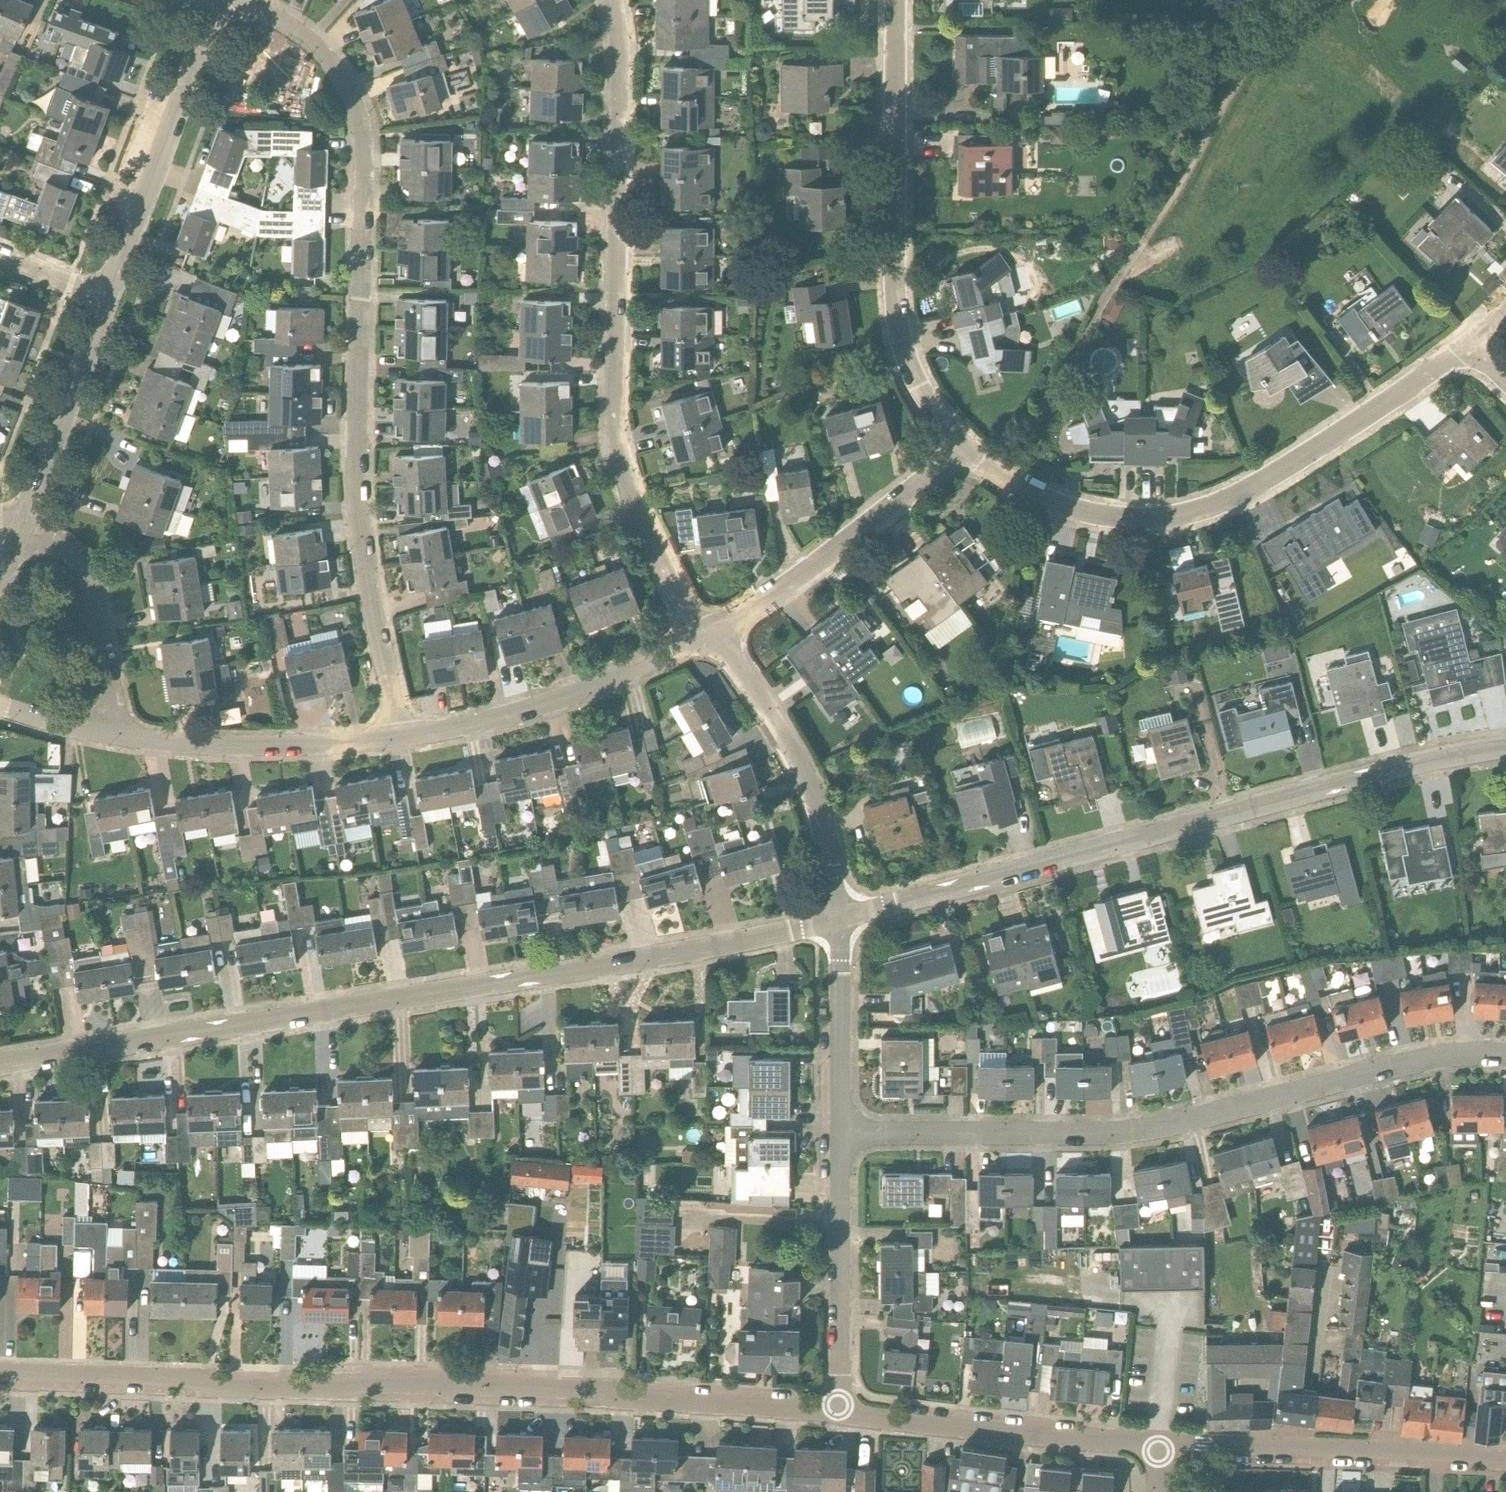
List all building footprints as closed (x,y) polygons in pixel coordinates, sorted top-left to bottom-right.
[(10,52),(11,50),(32,4),(22,0),(5,0),(0,10),(0,29),(4,31),(6,31),(2,40),(0,45),(0,48),(10,52)] [(356,13),(367,39),(411,21),(402,0),(363,0),(367,8),(356,13)] [(537,0),(511,0),(517,11),(537,0)] [(572,11),(566,0),(537,0),(517,11),(531,36),(557,21),(557,20),(572,11)] [(658,17),(707,17),(707,0),(658,0),(658,17)] [(783,28),(815,28),(815,18),(833,17),(833,0),(783,0),(783,28)] [(1071,19),(1071,8),(1049,8),(1049,19),(1071,19)] [(95,40),(114,47),(119,33),(55,10),(46,36),(65,43),(67,37),(78,42),(91,47),(95,40)] [(707,46),(707,17),(658,17),(658,45),(707,46)] [(42,20),(36,34),(41,36),(47,22),(42,20)] [(422,47),(411,21),(367,39),(378,66),(422,47)] [(956,82),(997,82),(997,94),(991,94),(991,95),(1007,95),(1007,91),(1025,92),(1025,86),(1044,85),(1043,57),(1033,57),(1034,37),(957,37),(956,82)] [(78,42),(66,73),(93,82),(98,84),(98,83),(97,83),(101,72),(120,79),(130,52),(114,47),(95,40),(91,47),(78,42)] [(427,44),(432,58),(441,55),(441,54),(436,40),(427,44)] [(707,46),(707,58),(723,58),(727,58),(729,58),(729,46),(707,46)] [(11,50),(10,52),(2,71),(0,71),(0,94),(6,96),(23,56),(11,50)] [(432,58),(437,73),(449,68),(444,54),(441,54),(441,55),(432,58)] [(707,58),(700,58),(700,68),(714,68),(714,69),(723,69),(723,58),(707,58)] [(535,60),(534,88),(581,90),(582,61),(535,60)] [(842,84),(842,64),(783,65),(783,111),(829,110),(828,84),(842,84)] [(700,68),(664,68),(663,96),(714,97),(714,69),(714,68),(700,68)] [(65,121),(65,122),(99,134),(107,112),(101,110),(103,103),(88,98),(93,83),(98,85),(98,84),(93,82),(66,73),(60,87),(57,86),(47,114),(65,121)] [(431,75),(388,87),(398,117),(439,105),(431,75)] [(580,118),(581,90),(534,88),(533,117),(563,118),(563,117),(580,118)] [(663,96),(663,125),(713,125),(714,97),(663,96)] [(1003,97),(993,97),(993,108),(1003,108),(1003,97)] [(1052,116),(1045,116),(1045,124),(1066,124),(1066,113),(1052,113),(1052,116)] [(482,128),(492,128),(492,117),(482,117),(482,128)] [(89,162),(99,134),(65,122),(58,141),(43,135),(42,136),(32,132),(27,147),(37,150),(34,159),(39,161),(62,168),(66,155),(67,156),(67,154),(89,162)] [(754,133),(757,139),(764,141),(770,137),(772,130),(768,124),(762,122),(755,126),(754,133)] [(821,135),(821,122),(810,122),(810,135),(821,135)] [(200,185),(226,195),(242,152),(271,153),(271,130),(236,129),(235,134),(221,129),(208,163),(216,166),(212,176),(204,173),(200,185)] [(271,130),(271,153),(297,153),(295,202),(295,210),(325,211),(325,197),(317,196),(318,185),(326,185),(326,151),(312,150),(312,131),(271,130)] [(1063,132),(1051,132),(1051,144),(1063,144),(1063,132)] [(403,139),(402,168),(450,169),(451,140),(420,138),(420,141),(403,139)] [(579,171),(579,142),(532,142),(531,170),(579,171)] [(1010,144),(954,144),(954,159),(959,159),(958,184),(972,184),(972,195),(1010,195),(1010,144)] [(713,205),(714,177),(714,148),(663,148),(663,205),(713,205)] [(825,148),(793,149),(793,161),(826,161),(825,148)] [(1505,171),(1505,148),(1496,160),(1505,171)] [(492,169),(492,157),(483,157),(483,169),(492,169)] [(62,168),(39,161),(34,176),(46,180),(38,203),(0,190),(0,219),(3,220),(4,217),(35,228),(35,227),(32,226),(35,216),(50,222),(49,225),(50,226),(51,222),(65,227),(78,191),(65,186),(69,173),(73,175),(74,172),(62,168)] [(449,197),(450,169),(402,168),(402,197),(449,197)] [(561,199),(578,200),(579,171),(531,170),(530,200),(561,200),(561,199)] [(802,225),(843,224),(843,187),(820,187),(820,170),(788,170),(788,191),(802,191),(802,225)] [(747,190),(747,177),(736,177),(736,190),(747,190)] [(218,219),(256,233),(262,208),(226,195),(200,185),(194,201),(201,204),(197,214),(190,211),(177,245),(204,254),(218,219)] [(524,209),(524,198),(502,197),(502,209),(524,209)] [(1435,260),(1446,272),(1446,271),(1458,258),(1464,264),(1474,252),(1466,244),(1474,237),(1482,244),(1494,232),(1459,198),(1438,220),(1428,210),(1406,234),(1434,261),(1435,260)] [(325,211),(295,210),(286,209),(262,208),(256,233),(259,234),(294,236),(293,274),(323,275),(324,239),(316,239),(317,228),(324,228),(325,211)] [(530,221),(534,222),(534,210),(498,209),(497,222),(530,223),(530,221)] [(419,220),(401,219),(400,248),(448,249),(449,220),(419,219),(419,220)] [(530,223),(529,250),(576,251),(577,222),(530,221),(530,223)] [(713,227),(663,228),(663,257),(713,257),(713,227)] [(1117,237),(1104,237),(1104,250),(1117,250),(1117,237)] [(448,249),(400,248),(400,277),(447,278),(448,249)] [(576,251),(529,250),(529,279),(559,280),(559,279),(575,280),(576,251)] [(1000,314),(997,302),(1000,300),(1001,298),(1001,297),(1001,296),(1001,294),(997,277),(1007,269),(997,254),(973,271),(954,275),(956,281),(947,283),(954,311),(957,325),(1000,314)] [(713,257),(663,257),(663,285),(713,285),(713,257)] [(1261,268),(1268,281),(1278,276),(1271,263),(1261,268)] [(1288,269),(1279,275),(1285,284),(1294,278),(1288,269)] [(1339,318),(1361,350),(1363,349),(1362,348),(1375,339),(1376,340),(1378,338),(1377,337),(1412,311),(1393,285),(1358,311),(1355,306),(1339,318)] [(850,338),(845,299),(824,302),(822,286),(794,289),(798,313),(815,310),(819,343),(850,338)] [(176,293),(166,320),(210,336),(220,309),(176,293)] [(1108,308),(1119,313),(1124,303),(1114,297),(1108,308)] [(0,317),(0,325),(29,336),(38,313),(39,311),(7,299),(0,317)] [(398,328),(446,329),(447,300),(399,299),(398,328)] [(750,315),(750,299),(739,299),(739,315),(750,315)] [(570,331),(571,302),(524,300),(523,329),(570,331)] [(663,308),(663,336),(713,336),(713,308),(663,308)] [(277,309),(277,338),(255,337),(255,340),(255,351),(267,351),(267,352),(292,353),(292,340),(322,341),(322,309),(277,309)] [(972,346),(974,352),(979,372),(997,367),(997,368),(999,368),(999,367),(1027,371),(1029,351),(1019,349),(1002,347),(1003,339),(1003,329),(1000,314),(957,325),(963,349),(972,346)] [(201,362),(210,336),(166,320),(156,347),(198,363),(193,373),(208,379),(209,378),(212,379),(216,377),(218,374),(218,371),(216,368),(213,366),(201,362)] [(1079,328),(1069,323),(1061,338),(1071,343),(1079,328)] [(29,336),(0,325),(0,352),(21,359),(29,336)] [(398,356),(445,357),(446,357),(446,356),(446,329),(398,328),(398,356)] [(525,371),(525,360),(552,361),(552,359),(569,359),(570,331),(523,329),(522,355),(479,354),(479,371),(525,371)] [(1265,385),(1271,395),(1307,372),(1304,369),(1314,362),(1322,372),(1323,371),(1290,332),(1247,360),(1254,388),(1265,385)] [(663,336),(663,365),(713,364),(713,336),(663,336)] [(255,351),(255,340),(244,339),(244,350),(255,351)] [(3,382),(12,385),(13,383),(12,383),(21,359),(0,352),(0,389),(3,382)] [(292,353),(267,352),(267,364),(274,364),(273,393),(320,394),(321,366),(291,365),(292,353)] [(148,368),(138,395),(183,412),(193,385),(204,389),(208,379),(193,373),(189,384),(148,368)] [(463,381),(464,369),(445,369),(444,380),(445,380),(446,380),(463,381)] [(708,370),(696,370),(696,379),(708,379),(708,370)] [(444,409),(445,380),(444,380),(397,379),(397,407),(444,409)] [(522,412),(570,411),(570,382),(521,383),(522,412)] [(1138,462),(1139,417),(1123,417),(1106,423),(1104,417),(1115,413),(1107,388),(1099,391),(1101,396),(1079,403),(1084,421),(1068,427),(1069,428),(1070,428),(1074,443),(1090,443),(1090,461),(1138,462)] [(710,391),(664,404),(671,432),(718,419),(710,391)] [(288,422),(319,423),(320,394),(273,393),(272,420),(223,420),(225,435),(288,435),(288,422)] [(173,439),(183,412),(138,395),(128,422),(173,439)] [(1155,452),(1170,452),(1188,452),(1189,434),(1199,406),(1180,399),(1177,407),(1152,406),(1152,418),(1139,417),(1138,462),(1155,462),(1155,452)] [(894,446),(881,401),(853,409),(867,454),(894,446)] [(444,437),(444,409),(397,407),(396,436),(444,437)] [(867,454),(853,409),(826,417),(839,463),(867,454)] [(562,440),(571,440),(570,411),(522,412),(523,441),(540,441),(540,455),(554,455),(554,450),(562,450),(562,440)] [(1489,453),(1498,444),(1469,413),(1458,423),(1453,418),(1427,443),(1434,450),(1423,460),(1438,476),(1442,473),(1445,470),(1446,471),(1451,467),(1447,463),(1466,446),(1478,458),(1486,450),(1489,453)] [(718,419),(671,432),(679,460),(726,446),(718,419)] [(480,445),(480,431),(468,431),(468,445),(480,445)] [(271,448),(272,478),(320,476),(318,447),(288,448),(288,435),(225,435),(227,449),(271,448)] [(397,485),(445,483),(443,455),(443,445),(415,446),(415,456),(395,457),(397,485)] [(796,516),(815,513),(808,470),(777,474),(774,448),(759,451),(763,480),(777,478),(784,523),(797,521),(796,516)] [(491,480),(489,470),(487,463),(481,464),(482,480),(491,480)] [(541,508),(585,490),(575,463),(530,481),(541,508)] [(182,511),(172,508),(182,481),(136,464),(126,493),(171,510),(182,513),(182,511)] [(509,477),(505,466),(489,470),(491,480),(492,482),(509,477)] [(320,476),(272,478),(273,507),(303,506),(303,505),(321,504),(320,476)] [(397,485),(399,514),(446,512),(446,518),(451,518),(467,517),(472,516),(485,515),(484,504),(471,505),(471,503),(446,505),(445,483),(397,485)] [(572,526),(596,517),(585,490),(541,508),(551,533),(558,548),(577,541),(572,526)] [(126,493),(117,519),(162,535),(163,533),(170,535),(173,533),(175,533),(182,513),(171,510),(126,493)] [(753,496),(754,507),(755,509),(767,507),(766,501),(765,495),(753,496)] [(1338,500),(1277,536),(1293,564),(1330,542),(1335,550),(1337,553),(1362,539),(1360,535),(1338,500)] [(754,507),(726,511),(733,559),(762,555),(754,507)] [(676,511),(680,541),(696,539),(692,508),(676,511)] [(251,521),(250,510),(236,512),(237,523),(251,521)] [(726,511),(698,516),(705,563),(733,559),(726,511)] [(467,517),(451,518),(453,529),(469,526),(467,517)] [(1440,529),(1426,524),(1419,541),(1434,547),(1440,529)] [(252,534),(251,525),(237,526),(238,535),(252,534)] [(447,527),(400,534),(405,563),(452,555),(447,527)] [(278,563),(326,557),(322,528),(274,535),(278,563)] [(939,542),(936,537),(919,550),(921,553),(921,552),(960,603),(974,592),(987,584),(977,570),(970,575),(956,554),(961,550),(950,535),(939,542)] [(194,546),(196,558),(217,554),(215,543),(194,546)] [(959,603),(960,603),(921,552),(921,553),(897,570),(899,572),(887,581),(902,602),(901,602),(904,607),(911,602),(910,601),(918,595),(929,609),(922,614),(932,628),(961,606),(959,603)] [(428,607),(469,594),(467,580),(456,582),(452,555),(405,563),(409,591),(443,585),(445,600),(427,606),(428,607)] [(1342,555),(1320,566),(1325,576),(1333,572),(1338,582),(1353,575),(1342,555)] [(195,556),(148,563),(153,592),(199,584),(195,556)] [(326,557),(278,563),(282,591),(329,586),(326,557)] [(1121,609),(1110,607),(1115,584),(1116,584),(1118,579),(1112,577),(1112,579),(1086,573),(1086,572),(1085,572),(1083,582),(1072,579),(1075,564),(1047,558),(1043,578),(1044,578),(1036,617),(1064,623),(1064,622),(1078,625),(1081,614),(1101,618),(1099,629),(1122,634),(1121,609)] [(1175,582),(1171,583),(1172,588),(1177,587),(1183,613),(1204,608),(1202,599),(1213,596),(1221,631),(1244,625),(1230,565),(1223,567),(1222,563),(1213,565),(1214,569),(1208,570),(1207,565),(1173,573),(1175,582)] [(539,571),(545,591),(558,587),(552,567),(539,571)] [(597,577),(614,622),(640,612),(624,567),(597,577)] [(571,587),(587,632),(614,622),(597,577),(571,587)] [(153,592),(157,620),(204,612),(199,584),(153,592)] [(482,591),(484,599),(497,596),(496,588),(482,591)] [(811,629),(813,632),(814,631),(852,682),(880,662),(870,648),(863,653),(845,629),(865,614),(853,598),(811,629)] [(240,600),(226,602),(228,620),(243,617),(240,600)] [(461,603),(450,606),(452,614),(463,611),(461,603)] [(551,604),(524,612),(536,657),(563,650),(551,604)] [(448,619),(447,607),(435,608),(436,620),(448,619)] [(496,619),(508,665),(536,657),(524,612),(496,619)] [(287,645),(280,617),(280,613),(263,617),(271,649),(287,645)] [(225,635),(224,626),(213,628),(214,637),(225,635)] [(312,640),(314,648),(324,695),(352,688),(342,642),(340,642),(336,629),(311,636),(312,640)] [(354,629),(343,631),(345,642),(356,640),(354,629)] [(453,635),(461,681),(489,677),(481,630),(453,635)] [(854,686),(852,682),(814,631),(813,632),(788,651),(800,667),(804,664),(821,688),(814,693),(824,707),(854,686)] [(425,639),(427,656),(432,686),(461,681),(453,635),(425,639)] [(1479,692),(1478,690),(1493,685),(1486,656),(1480,657),(1478,648),(1467,651),(1463,636),(1417,649),(1433,706),(1465,697),(1465,695),(1479,692)] [(208,637),(161,645),(166,674),(213,666),(208,637)] [(1285,640),(1262,646),(1266,662),(1289,656),(1285,640)] [(286,654),(296,701),(324,695),(314,648),(286,654)] [(1345,657),(1347,664),(1327,670),(1341,723),(1360,718),(1359,713),(1370,710),(1374,726),(1383,724),(1386,722),(1387,724),(1388,723),(1382,700),(1392,697),(1388,681),(1378,684),(1369,651),(1345,657)] [(1419,679),(1414,660),(1402,663),(1406,682),(1419,679)] [(171,702),(218,694),(213,666),(166,674),(171,702)] [(1166,672),(1169,685),(1188,680),(1185,668),(1166,672)] [(1294,743),(1290,728),(1287,718),(1300,714),(1291,682),(1259,690),(1267,721),(1241,728),(1247,755),(1294,743)] [(951,686),(942,690),(949,703),(958,699),(951,686)] [(693,728),(718,713),(704,689),(679,704),(693,728)] [(239,708),(220,711),(222,724),(241,721),(239,708)] [(707,752),(733,737),(718,713),(693,728),(707,752)] [(1099,716),(1104,735),(1115,732),(1110,714),(1099,716)] [(1161,779),(1201,768),(1187,717),(1148,728),(1161,779)] [(601,735),(608,763),(611,776),(639,770),(641,782),(654,779),(647,750),(646,750),(642,738),(642,739),(633,741),(632,740),(632,741),(628,728),(601,735)] [(641,731),(642,738),(646,750),(647,750),(658,747),(653,728),(641,731)] [(584,782),(611,776),(608,763),(601,735),(573,741),(579,764),(567,767),(578,811),(577,811),(577,814),(590,811),(584,782)] [(1093,736),(1062,744),(1061,740),(1029,749),(1037,780),(1054,775),(1062,806),(1088,799),(1087,794),(1094,792),(1095,797),(1109,793),(1093,736)] [(728,769),(724,759),(747,749),(746,749),(706,765),(688,773),(690,780),(723,770),(731,798),(732,797),(732,798),(751,793),(759,790),(751,763),(728,769)] [(551,750),(523,755),(529,784),(557,778),(565,814),(577,811),(578,811),(567,767),(555,770),(551,750)] [(683,761),(687,773),(688,773),(706,765),(700,754),(683,761)] [(529,784),(523,755),(495,761),(501,789),(529,784)] [(956,785),(967,828),(988,823),(987,819),(997,816),(999,826),(1017,821),(1012,800),(1014,800),(1003,758),(977,765),(981,778),(956,785)] [(449,803),(477,798),(472,769),(444,774),(449,803)] [(0,801),(38,801),(38,800),(71,800),(73,774),(52,773),(42,772),(0,773),(0,801)] [(444,774),(416,779),(422,808),(449,803),(444,774)] [(364,780),(371,822),(372,822),(372,825),(395,821),(396,824),(400,824),(402,838),(414,836),(410,816),(407,795),(395,797),(391,775),(364,780)] [(337,797),(328,798),(336,842),(338,854),(338,856),(346,854),(344,841),(347,840),(345,827),(371,822),(364,780),(336,786),(338,795),(337,796),(337,797)] [(315,799),(312,786),(285,791),(292,829),(292,832),(320,827),(323,845),(328,843),(336,842),(328,798),(328,797),(326,797),(315,799)] [(174,857),(167,815),(155,817),(150,788),(122,793),(127,822),(130,834),(156,830),(165,879),(166,879),(177,877),(178,877),(175,857),(174,857)] [(204,795),(209,823),(211,836),(239,831),(232,790),(204,795)] [(263,831),(251,833),(255,853),(256,853),(268,851),(265,834),(292,829),(285,791),(257,796),(263,831)] [(130,834),(127,822),(122,793),(94,798),(101,833),(89,835),(92,856),(105,854),(103,842),(130,837),(130,834)] [(736,810),(755,805),(751,793),(732,798),(736,810)] [(204,795),(176,799),(178,813),(167,815),(174,857),(175,857),(187,854),(183,828),(209,823),(204,795)] [(881,851),(923,839),(913,804),(908,806),(906,796),(864,807),(868,824),(874,823),(881,851)] [(491,802),(494,821),(507,819),(504,800),(491,802)] [(38,813),(38,801),(0,801),(1,829),(36,829),(37,841),(58,840),(69,839),(69,826),(46,828),(46,813),(38,813)] [(497,833),(494,821),(491,802),(478,804),(484,836),(497,833)] [(955,816),(954,809),(947,804),(940,806),(943,819),(955,816)] [(1505,864),(1505,811),(1479,815),(1484,853),(1481,854),(1483,867),(1505,864)] [(417,848),(429,846),(424,813),(410,816),(414,836),(415,836),(417,848)] [(665,826),(663,817),(653,819),(655,829),(665,826)] [(705,853),(717,849),(710,825),(698,828),(705,853)] [(1453,875),(1446,844),(1434,847),(1429,825),(1404,830),(1403,826),(1380,831),(1382,844),(1381,845),(1382,850),(1384,850),(1389,879),(1405,875),(1407,885),(1453,875)] [(705,853),(698,828),(686,831),(693,856),(705,853)] [(257,857),(256,853),(255,853),(251,833),(240,835),(244,859),(257,857)] [(727,852),(718,855),(727,883),(754,876),(746,847),(743,835),(724,841),(727,852)] [(618,838),(620,849),(632,847),(629,836),(618,838)] [(58,840),(37,841),(38,854),(59,852),(58,840)] [(781,868),(773,840),(746,847),(754,876),(781,868)] [(330,855),(338,854),(336,842),(328,843),(330,855)] [(1297,863),(1289,866),(1298,901),(1306,899),(1303,889),(1335,881),(1341,904),(1360,899),(1345,843),(1326,848),(1328,855),(1316,858),(1313,846),(1294,851),(1297,863)] [(663,856),(637,863),(634,847),(632,847),(620,849),(626,874),(638,871),(648,906),(675,898),(663,857),(664,857),(663,856)] [(612,870),(585,875),(592,919),(620,915),(613,877),(626,874),(620,849),(609,851),(612,870)] [(679,853),(664,857),(663,857),(675,898),(702,890),(694,861),(682,865),(679,853)] [(16,885),(28,884),(26,855),(0,858),(0,887),(16,885)] [(270,870),(268,856),(258,858),(260,871),(270,870)] [(462,883),(465,904),(477,902),(471,858),(458,860),(462,883)] [(557,880),(554,864),(542,866),(542,869),(549,913),(562,911),(564,924),(592,919),(585,875),(557,880)] [(1245,864),(1212,873),(1215,883),(1192,890),(1201,922),(1257,907),(1245,864)] [(537,915),(549,913),(542,869),(530,871),(533,888),(517,891),(505,893),(511,932),(539,928),(537,915)] [(166,879),(168,891),(179,890),(177,877),(166,879)] [(291,928),(303,926),(300,905),(296,880),(284,882),(289,917),(291,928)] [(449,885),(453,906),(465,904),(462,883),(449,885)] [(19,912),(21,931),(43,928),(63,925),(61,913),(65,912),(66,903),(45,907),(30,902),(28,884),(16,885),(0,887),(0,915),(19,912)] [(90,900),(90,889),(81,889),(81,900),(90,900)] [(384,917),(397,915),(403,950),(430,946),(424,903),(423,903),(396,908),(393,890),(380,892),(381,896),(384,917)] [(1085,911),(1095,949),(1094,950),(1097,961),(1171,941),(1164,914),(1165,913),(1160,895),(1147,898),(1145,891),(1113,900),(1112,897),(1111,897),(1113,904),(1085,911)] [(483,937),(511,932),(505,893),(491,894),(493,905),(478,908),(483,937)] [(381,896),(369,898),(372,919),(384,917),(381,896)] [(454,912),(440,914),(437,899),(422,901),(423,903),(424,903),(430,946),(458,941),(454,912)] [(80,918),(78,903),(68,904),(70,919),(80,918)] [(303,926),(316,924),(316,922),(313,903),(300,905),(303,926)] [(1294,921),(1291,908),(1281,911),(1284,924),(1294,921)] [(139,928),(141,941),(153,939),(148,910),(135,912),(138,928),(139,928)] [(241,973),(269,968),(262,926),(234,931),(232,913),(229,913),(220,915),(219,915),(223,939),(236,936),(241,973)] [(181,937),(182,940),(189,982),(216,977),(211,941),(223,939),(219,915),(207,917),(209,933),(181,937)] [(262,926),(269,968),(297,964),(291,928),(289,917),(262,922),(262,926)] [(343,918),(316,922),(316,924),(322,963),(350,959),(345,930),(343,918)] [(1014,927),(1029,985),(1030,988),(1061,979),(1046,928),(1029,933),(1026,924),(1014,927)] [(65,938),(65,937),(63,925),(43,928),(44,941),(57,939),(65,938)] [(373,925),(345,930),(350,959),(378,954),(373,925)] [(1029,985),(1014,927),(983,935),(998,993),(1029,985)] [(115,952),(101,955),(107,995),(135,991),(129,943),(141,941),(139,928),(138,928),(126,930),(128,942),(115,945),(115,952)] [(57,939),(60,959),(64,986),(77,984),(80,999),(107,995),(101,955),(74,959),(70,936),(65,937),(65,938),(57,939)] [(60,959),(57,939),(44,941),(47,957),(48,961),(60,959)] [(182,940),(154,945),(160,986),(189,982),(182,940)] [(890,984),(890,1012),(912,1013),(913,992),(960,979),(950,943),(932,948),(931,944),(889,955),(890,959),(884,961),(890,984)] [(1462,971),(1473,970),(1472,961),(1471,947),(1460,948),(1462,971)] [(1462,971),(1460,948),(1448,949),(1449,972),(1462,971)] [(30,975),(30,974),(49,971),(48,961),(47,957),(28,960),(15,951),(6,953),(6,950),(0,951),(0,980),(30,975)] [(1403,953),(1382,957),(1387,980),(1408,976),(1403,953)] [(1387,980),(1382,957),(1371,960),(1376,982),(1387,980)] [(1328,986),(1323,964),(1312,967),(1317,988),(1328,986)] [(1308,991),(1317,988),(1312,967),(1300,970),(1309,1003),(1287,1008),(1299,1051),(1319,1045),(1319,1046),(1322,1045),(1308,991)] [(1499,968),(1499,971),(1498,971),(1497,1016),(1505,1016),(1505,969),(1499,968)] [(1445,971),(1423,974),(1424,987),(1423,987),(1429,1019),(1451,1016),(1454,1016),(1448,982),(1447,982),(1445,971)] [(1498,971),(1488,971),(1487,982),(1474,981),(1472,1015),(1476,1015),(1476,1014),(1497,1016),(1498,971)] [(30,975),(0,980),(0,1008),(27,1004),(24,984),(31,982),(30,975)] [(1268,995),(1264,979),(1258,981),(1262,996),(1268,995)] [(1258,980),(1246,983),(1252,1005),(1263,1002),(1258,980)] [(1252,1005),(1246,983),(1234,986),(1240,1008),(1252,1005)] [(1399,991),(1407,1023),(1409,1023),(1429,1019),(1423,987),(1399,991)] [(790,1016),(790,988),(768,988),(768,999),(729,999),(729,1021),(750,1021),(750,1030),(776,1030),(776,1038),(804,1038),(804,1016),(790,1016)] [(1355,1002),(1352,988),(1328,994),(1340,1040),(1343,1039),(1364,1034),(1355,1002)] [(1355,1002),(1364,1034),(1385,1028),(1388,1028),(1379,995),(1355,1002)] [(1189,1029),(1200,1027),(1196,1005),(1185,1007),(1189,1029)] [(1093,1013),(1102,1017),(1105,1010),(1096,1006),(1093,1013)] [(1169,1016),(1173,1038),(1175,1049),(1192,1045),(1189,1029),(1185,1007),(1168,1011),(1169,1016)] [(1278,1056),(1299,1051),(1287,1008),(1264,1014),(1266,1025),(1275,1057),(1278,1057),(1278,1056)] [(1037,1012),(1040,1021),(1050,1018),(1048,1013),(1042,1010),(1037,1012)] [(694,1020),(668,1021),(669,1066),(693,1065),(694,1095),(706,1095),(705,1061),(693,1062),(693,1054),(695,1054),(694,1037),(696,1037),(695,1031),(694,1031),(694,1020)] [(645,1066),(669,1066),(668,1021),(642,1022),(643,1060),(631,1061),(632,1092),(645,1092),(645,1066)] [(618,1023),(592,1024),(594,1071),(619,1071),(620,1092),(632,1092),(631,1061),(619,1061),(618,1023)] [(594,1071),(592,1024),(566,1025),(567,1059),(567,1078),(581,1077),(581,1075),(594,1075),(594,1071)] [(1097,1036),(1097,1029),(1094,1024),(1084,1024),(1084,1036),(1097,1036)] [(991,1028),(988,1034),(992,1040),(998,1039),(1002,1034),(998,1028),(991,1028)] [(1211,1032),(1213,1040),(1201,1043),(1210,1075),(1213,1074),(1233,1068),(1224,1037),(1225,1037),(1223,1029),(1211,1032)] [(1224,1037),(1233,1068),(1254,1063),(1257,1062),(1248,1030),(1225,1037),(1224,1037)] [(1130,1058),(1129,1035),(1117,1036),(1119,1059),(1130,1058)] [(1117,1036),(1104,1037),(1106,1060),(1119,1059),(1117,1036)] [(923,1037),(882,1037),(882,1066),(923,1066),(923,1037)] [(979,1061),(979,1037),(968,1037),(968,1061),(979,1061)] [(1044,1037),(1033,1037),(1033,1061),(1045,1061),(1044,1037)] [(1057,1061),(1056,1037),(1044,1037),(1045,1061),(1057,1061)] [(1181,1053),(1170,1055),(1167,1038),(1151,1042),(1153,1050),(1159,1086),(1186,1080),(1181,1053)] [(545,1120),(558,1119),(557,1094),(544,1094),(544,1084),(543,1067),(545,1067),(545,1062),(543,1062),(543,1050),(517,1051),(518,1085),(519,1102),(545,1101),(545,1120)] [(718,1051),(708,1050),(708,1060),(718,1060),(718,1051)] [(1134,1091),(1159,1086),(1153,1050),(1145,1051),(1146,1060),(1129,1064),(1134,1091)] [(492,1086),(518,1085),(517,1051),(491,1052),(491,1065),(490,1065),(490,1070),(491,1070),(492,1086)] [(749,1058),(749,1087),(790,1087),(790,1059),(749,1058)] [(923,1066),(882,1066),(882,1094),(935,1094),(935,1079),(929,1079),(929,1065),(923,1066)] [(967,1065),(952,1065),(951,1093),(967,1093),(967,1065)] [(979,1066),(979,1094),(1005,1094),(1005,1067),(979,1066)] [(469,1137),(483,1136),(482,1111),(470,1111),(469,1101),(468,1083),(469,1083),(469,1078),(468,1078),(467,1067),(441,1068),(443,1117),(469,1116),(469,1137)] [(1005,1067),(1005,1094),(1033,1094),(1033,1067),(1005,1067)] [(1083,1094),(1083,1067),(1057,1067),(1057,1094),(1083,1094)] [(1083,1094),(1110,1093),(1111,1067),(1083,1067),(1083,1094)] [(417,1118),(443,1117),(441,1068),(415,1069),(417,1118)] [(394,1148),(407,1147),(405,1123),(394,1124),(392,1095),(394,1095),(393,1090),(392,1090),(392,1078),(366,1079),(368,1129),(394,1128),(394,1148)] [(329,1105),(331,1158),(344,1158),(343,1130),(368,1129),(366,1079),(340,1080),(340,1092),(339,1092),(339,1097),(341,1097),(341,1104),(329,1105)] [(790,1116),(790,1087),(749,1087),(739,1087),(739,1115),(731,1115),(731,1125),(754,1126),(754,1115),(790,1116)] [(316,1089),(290,1090),(292,1139),(318,1138),(319,1159),(331,1158),(329,1105),(318,1105),(318,1100),(317,1100),(316,1089)] [(292,1139),(290,1090),(264,1091),(266,1137),(254,1137),(255,1161),(267,1160),(266,1140),(292,1139)] [(243,1161),(255,1161),(254,1137),(242,1138),(241,1109),(243,1109),(242,1104),(241,1104),(240,1092),(214,1093),(216,1144),(242,1143),(243,1161)] [(191,1144),(216,1144),(214,1093),(188,1094),(189,1106),(187,1106),(188,1111),(189,1111),(190,1135),(178,1135),(178,1160),(192,1160),(191,1144)] [(1453,1093),(1451,1093),(1452,1128),(1450,1128),(1450,1143),(1478,1143),(1478,1129),(1478,1093),(1453,1094),(1453,1093)] [(1478,1129),(1503,1128),(1504,1125),(1503,1093),(1502,1093),(1478,1093),(1478,1129)] [(569,1094),(557,1094),(558,1119),(570,1119),(569,1094)] [(140,1130),(166,1129),(165,1111),(166,1111),(166,1106),(165,1106),(164,1095),(138,1096),(140,1130)] [(138,1096),(112,1097),(113,1131),(140,1130),(138,1096)] [(1423,1097),(1400,1103),(1409,1138),(1434,1132),(1425,1097),(1423,1097)] [(88,1098),(62,1099),(64,1133),(63,1133),(64,1143),(90,1142),(88,1098)] [(64,1133),(62,1099),(36,1101),(37,1112),(35,1112),(36,1117),(37,1117),(37,1123),(26,1123),(27,1146),(27,1171),(44,1171),(43,1145),(39,1145),(39,1134),(63,1133),(64,1133)] [(1384,1144),(1409,1138),(1400,1103),(1377,1109),(1375,1109),(1384,1144)] [(14,1120),(13,1120),(13,1109),(0,1110),(0,1144),(14,1144),(13,1126),(15,1126),(14,1120)] [(482,1111),(483,1136),(495,1136),(494,1110),(482,1111)] [(1356,1115),(1332,1121),(1340,1155),(1341,1155),(1366,1149),(1357,1114),(1356,1114),(1356,1115)] [(1331,1210),(1323,1174),(1331,1172),(1330,1168),(1343,1165),(1341,1155),(1340,1155),(1332,1121),(1309,1127),(1309,1126),(1307,1127),(1317,1161),(1318,1165),(1301,1169),(1308,1193),(1313,1215),(1331,1210)] [(419,1123),(405,1123),(407,1147),(419,1147),(419,1123)] [(736,1164),(749,1164),(790,1164),(790,1150),(796,1150),(796,1131),(776,1131),(766,1131),(766,1136),(754,1136),(754,1126),(731,1125),(731,1137),(736,1137),(736,1164)] [(166,1161),(178,1160),(178,1135),(165,1135),(166,1161)] [(1272,1137),(1243,1145),(1255,1186),(1273,1181),(1274,1188),(1283,1185),(1287,1200),(1300,1197),(1299,1195),(1308,1193),(1301,1169),(1281,1175),(1272,1137)] [(653,1138),(638,1138),(638,1152),(653,1152),(653,1138)] [(102,1141),(90,1142),(91,1167),(103,1166),(102,1141)] [(116,1166),(115,1141),(102,1141),(103,1166),(116,1166)] [(1215,1153),(1222,1184),(1226,1197),(1256,1188),(1255,1186),(1243,1145),(1215,1153)] [(14,1172),(27,1171),(27,1146),(13,1147),(14,1172)] [(1500,1156),(1498,1156),(1497,1179),(1505,1180),(1505,1157),(1500,1156)] [(1165,1194),(1166,1194),(1168,1206),(1186,1203),(1184,1191),(1192,1189),(1186,1161),(1160,1166),(1165,1194)] [(528,1162),(525,1186),(567,1191),(569,1167),(528,1162)] [(572,1179),(602,1181),(603,1166),(573,1164),(572,1179)] [(790,1193),(790,1164),(749,1164),(749,1192),(790,1193)] [(1450,1185),(1462,1184),(1459,1164),(1447,1165),(1450,1185)] [(1438,1187),(1450,1185),(1447,1165),(1436,1167),(1438,1187)] [(1165,1194),(1160,1166),(1134,1171),(1139,1199),(1165,1194)] [(923,1193),(951,1193),(951,1225),(966,1225),(966,1198),(966,1178),(952,1178),(952,1174),(921,1174),(915,1174),(882,1174),(882,1203),(923,1204),(923,1193)] [(1006,1202),(1006,1174),(979,1174),(979,1198),(966,1198),(966,1225),(966,1231),(980,1231),(980,1218),(1005,1218),(1005,1202),(1006,1202)] [(1006,1174),(1006,1202),(1033,1202),(1033,1174),(1006,1174)] [(1083,1174),(1056,1174),(1056,1202),(1062,1202),(1062,1213),(1084,1213),(1084,1202),(1083,1202),(1083,1174)] [(1083,1202),(1084,1202),(1110,1202),(1110,1174),(1083,1174),(1083,1202)] [(9,1199),(41,1200),(42,1177),(9,1176),(9,1199)] [(1399,1198),(1395,1176),(1383,1178),(1387,1200),(1399,1198)] [(1383,1178),(1371,1180),(1375,1202),(1387,1200),(1383,1178)] [(88,1184),(76,1182),(76,1215),(75,1221),(88,1221),(88,1184)] [(1231,1223),(1224,1198),(1206,1201),(1203,1185),(1202,1186),(1203,1193),(1204,1231),(1231,1223)] [(1203,1193),(1191,1193),(1192,1231),(1204,1231),(1203,1193)] [(638,1257),(638,1258),(655,1259),(655,1258),(654,1258),(656,1223),(673,1224),(674,1197),(637,1196),(636,1256),(638,1257)] [(136,1201),(137,1227),(138,1267),(153,1267),(154,1240),(157,1241),(158,1201),(136,1201)] [(234,1203),(234,1222),(234,1226),(247,1227),(257,1227),(257,1220),(256,1207),(256,1202),(234,1203)] [(510,1202),(509,1234),(563,1240),(566,1208),(510,1202)] [(1137,1203),(1125,1204),(1127,1227),(1128,1227),(1139,1226),(1137,1203)] [(1116,1228),(1127,1227),(1125,1204),(1113,1206),(1116,1228)] [(1032,1240),(1044,1240),(1044,1206),(1032,1206),(1032,1240)] [(1044,1206),(1044,1240),(1045,1240),(1045,1248),(1056,1248),(1056,1206),(1044,1206)] [(304,1221),(304,1208),(296,1208),(296,1221),(304,1221)] [(349,1224),(349,1211),(335,1211),(335,1224),(349,1224)] [(75,1221),(76,1215),(64,1215),(64,1243),(75,1243),(75,1221)] [(1375,1218),(1360,1217),(1359,1232),(1374,1232),(1375,1218)] [(85,1311),(106,1311),(107,1244),(108,1221),(75,1221),(75,1243),(75,1245),(92,1246),(95,1247),(94,1277),(85,1277),(85,1311)] [(273,1234),(273,1247),(282,1247),(282,1224),(271,1224),(271,1234),(273,1234)] [(295,1259),(297,1225),(282,1224),(282,1247),(281,1258),(295,1259)] [(296,1235),(306,1235),(306,1225),(297,1225),(296,1235)] [(234,1226),(234,1231),(233,1242),(232,1269),(243,1269),(244,1269),(245,1261),(245,1241),(247,1242),(247,1227),(234,1226)] [(340,1226),(328,1226),(328,1236),(340,1236),(340,1226)] [(395,1289),(394,1319),(417,1319),(417,1299),(428,1300),(429,1279),(430,1226),(411,1226),(410,1255),(414,1255),(413,1278),(395,1277),(395,1289)] [(710,1253),(708,1285),(729,1286),(730,1263),(735,1263),(737,1227),(712,1226),(711,1237),(710,1253)] [(125,1266),(138,1267),(137,1227),(123,1227),(123,1244),(107,1244),(106,1311),(127,1311),(127,1278),(124,1278),(125,1266)] [(361,1228),(361,1243),(372,1243),(372,1228),(361,1228)] [(430,1228),(430,1241),(444,1241),(444,1228),(430,1228)] [(409,1239),(409,1229),(397,1229),(397,1239),(409,1239)] [(1388,1230),(1377,1229),(1376,1245),(1387,1245),(1388,1230)] [(912,1271),(912,1270),(912,1247),(932,1247),(932,1231),(912,1231),(912,1242),(898,1242),(898,1241),(894,1242),(883,1242),(883,1271),(912,1271)] [(507,1294),(500,1350),(520,1353),(527,1291),(550,1295),(556,1241),(513,1236),(510,1261),(508,1280),(508,1289),(507,1294)] [(1293,1254),(1317,1257),(1318,1243),(1295,1241),(1293,1254)] [(29,1254),(28,1254),(27,1275),(19,1275),(18,1309),(39,1310),(41,1242),(29,1242),(29,1254)] [(41,1242),(39,1310),(61,1310),(60,1269),(57,1269),(57,1244),(42,1243),(42,1242),(41,1242)] [(218,1242),(218,1268),(232,1269),(233,1242),(218,1242)] [(361,1251),(375,1252),(375,1243),(372,1243),(361,1243),(361,1251)] [(1169,1289),(1203,1288),(1205,1288),(1204,1244),(1149,1245),(1130,1245),(1120,1246),(1121,1290),(1169,1289)] [(327,1276),(326,1317),(349,1317),(350,1298),(360,1298),(361,1251),(348,1251),(347,1277),(339,1276),(327,1275),(327,1276)] [(394,1319),(395,1289),(383,1289),(383,1281),(384,1281),(385,1270),(375,1270),(376,1252),(375,1252),(361,1251),(360,1298),(371,1298),(371,1318),(394,1319)] [(655,1259),(638,1258),(636,1277),(655,1278),(657,1258),(655,1258),(655,1259)] [(1312,1298),(1316,1267),(1292,1264),(1288,1295),(1289,1295),(1283,1345),(1280,1371),(1275,1417),(1300,1421),(1311,1422),(1315,1393),(1304,1392),(1296,1391),(1299,1359),(1304,1360),(1311,1298),(1312,1298)] [(1427,1275),(1418,1264),(1410,1271),(1419,1282),(1427,1275)] [(183,1313),(184,1280),(185,1280),(185,1268),(154,1267),(154,1279),(153,1312),(183,1313)] [(739,1360),(739,1364),(768,1365),(769,1268),(752,1268),(751,1327),(742,1327),(741,1343),(730,1343),(726,1347),(726,1356),(730,1360),(739,1360)] [(769,1268),(768,1365),(797,1365),(798,1328),(788,1328),(789,1307),(796,1307),(802,1307),(802,1305),(800,1305),(801,1283),(802,1283),(802,1282),(800,1282),(800,1279),(784,1278),(784,1268),(775,1268),(775,1269),(769,1268)] [(257,1270),(244,1269),(243,1269),(242,1282),(241,1315),(271,1315),(272,1283),(256,1282),(257,1270)] [(899,1301),(899,1300),(911,1300),(911,1311),(933,1311),(932,1294),(925,1294),(925,1270),(912,1270),(912,1271),(883,1271),(883,1300),(895,1300),(895,1301),(899,1301)] [(1346,1270),(1338,1328),(1347,1329),(1364,1331),(1371,1274),(1346,1270)] [(326,1317),(327,1276),(293,1275),(293,1297),(304,1297),(303,1316),(326,1317)] [(429,1279),(428,1300),(439,1300),(438,1320),(461,1320),(462,1291),(451,1290),(452,1280),(429,1279)] [(216,1315),(217,1281),(185,1280),(184,1280),(183,1313),(214,1314),(214,1315),(216,1315)] [(462,1291),(461,1320),(484,1321),(485,1302),(496,1302),(497,1282),(474,1281),(474,1291),(462,1291)] [(601,1345),(601,1308),(602,1295),(589,1295),(576,1295),(575,1331),(580,1331),(580,1345),(601,1345)] [(628,1296),(615,1295),(602,1295),(601,1308),(601,1345),(622,1345),(622,1332),(627,1332),(628,1296)] [(1042,1364),(1043,1343),(1044,1330),(1045,1315),(1046,1304),(1007,1301),(1006,1314),(1027,1316),(1025,1342),(1003,1340),(1002,1360),(999,1389),(1028,1392),(1031,1363),(1042,1364)] [(1046,1315),(1084,1318),(1085,1307),(1047,1304),(1046,1315)] [(649,1347),(660,1347),(670,1348),(670,1334),(700,1335),(700,1320),(699,1319),(700,1309),(650,1307),(648,1333),(649,1334),(649,1347)] [(1111,1326),(1111,1313),(1095,1312),(1095,1325),(1111,1326)] [(1056,1315),(1046,1315),(1045,1315),(1044,1330),(1054,1331),(1056,1315)] [(916,1352),(919,1319),(888,1316),(886,1333),(904,1334),(902,1351),(885,1349),(883,1366),(884,1366),(883,1379),(887,1379),(886,1381),(895,1382),(895,1380),(913,1382),(914,1378),(926,1379),(928,1353),(916,1352)] [(1347,1329),(1343,1360),(1360,1361),(1362,1347),(1364,1331),(1347,1329)] [(1002,1360),(1003,1340),(980,1338),(964,1337),(963,1358),(973,1359),(971,1387),(999,1389),(1002,1360)] [(1052,1365),(1050,1394),(1078,1396),(1082,1351),(1061,1349),(1061,1345),(1043,1343),(1042,1364),(1052,1365)] [(1272,1425),(1276,1401),(1278,1382),(1269,1382),(1267,1401),(1254,1401),(1254,1393),(1231,1393),(1231,1401),(1225,1402),(1225,1372),(1280,1371),(1283,1345),(1264,1345),(1207,1346),(1207,1426),(1272,1425)] [(1083,1346),(1082,1351),(1078,1396),(1107,1399),(1110,1370),(1120,1370),(1122,1349),(1105,1348),(1083,1346)] [(1362,1347),(1360,1361),(1354,1411),(1383,1415),(1384,1403),(1385,1389),(1396,1389),(1399,1358),(1386,1357),(1386,1358),(1364,1355),(1365,1347),(1362,1347)] [(1399,1358),(1396,1389),(1409,1391),(1409,1384),(1412,1360),(1399,1358)] [(1339,1396),(1315,1393),(1311,1422),(1352,1427),(1354,1411),(1360,1361),(1343,1360),(1339,1396)] [(1427,1435),(1432,1398),(1432,1396),(1433,1386),(1410,1384),(1409,1384),(1409,1391),(1408,1396),(1405,1396),(1401,1433),(1427,1435)] [(1481,1400),(1505,1403),(1505,1388),(1482,1385),(1481,1400)] [(1462,1435),(1464,1411),(1465,1399),(1432,1396),(1432,1398),(1427,1435),(1462,1438),(1461,1438),(1462,1435)] [(1497,1439),(1501,1403),(1481,1400),(1481,1402),(1478,1402),(1477,1412),(1464,1411),(1462,1435),(1476,1437),(1476,1440),(1497,1441),(1497,1439)] [(13,1427),(0,1427),(0,1475),(4,1475),(3,1489),(26,1490),(27,1460),(13,1459),(13,1455),(13,1427)] [(96,1429),(84,1429),(80,1429),(80,1477),(107,1478),(107,1458),(120,1458),(120,1432),(109,1432),(109,1429),(106,1429),(106,1427),(96,1427),(96,1429)] [(34,1428),(34,1456),(34,1460),(27,1460),(26,1490),(39,1491),(39,1476),(63,1476),(64,1428),(34,1428)] [(153,1459),(152,1430),(134,1430),(134,1428),(125,1428),(125,1430),(120,1430),(120,1432),(120,1458),(153,1459)] [(171,1430),(171,1467),(167,1467),(168,1484),(200,1484),(200,1468),(201,1468),(200,1430),(171,1430)] [(251,1471),(250,1430),(222,1430),(223,1471),(251,1471)] [(302,1465),(303,1430),(274,1430),(275,1465),(302,1465)] [(331,1465),(331,1430),(303,1430),(302,1465),(331,1465)] [(384,1459),(385,1431),(362,1430),(362,1448),(352,1448),(352,1449),(346,1448),(345,1472),(345,1478),(345,1479),(374,1480),(374,1468),(373,1468),(373,1458),(384,1459)] [(396,1469),(418,1470),(418,1450),(408,1450),(408,1432),(385,1431),(384,1459),(396,1459),(396,1469)] [(440,1460),(452,1461),(452,1433),(429,1432),(429,1450),(418,1450),(418,1470),(440,1471),(440,1460)] [(476,1434),(452,1433),(452,1461),(466,1461),(466,1472),(485,1472),(486,1451),(475,1451),(476,1434)] [(520,1435),(497,1434),(496,1452),(486,1451),(485,1472),(511,1473),(511,1463),(519,1463),(520,1435)] [(531,1474),(553,1475),(554,1453),(543,1453),(543,1436),(520,1435),(519,1463),(532,1463),(531,1474)] [(587,1466),(588,1437),(565,1436),(564,1453),(554,1453),(553,1475),(574,1475),(575,1465),(586,1465),(587,1466)] [(611,1438),(588,1437),(587,1466),(586,1465),(586,1477),(598,1477),(618,1478),(621,1478),(621,1455),(610,1455),(611,1438)] [(632,1456),(621,1455),(621,1478),(618,1478),(618,1488),(653,1488),(654,1479),(655,1468),(655,1439),(632,1438),(632,1456)] [(655,1468),(654,1479),(687,1480),(688,1459),(678,1459),(679,1440),(655,1439),(655,1468)] [(718,1487),(729,1488),(729,1491),(745,1491),(747,1444),(719,1443),(717,1484),(706,1484),(706,1491),(718,1491),(718,1487)] [(786,1488),(773,1488),(776,1446),(747,1444),(745,1491),(786,1491),(786,1488)] [(985,1474),(984,1473),(987,1451),(962,1447),(960,1460),(953,1458),(952,1457),(946,1491),(982,1491),(985,1474)] [(821,1491),(822,1449),(797,1448),(796,1475),(791,1475),(791,1490),(821,1491)] [(847,1449),(822,1449),(821,1491),(845,1491),(847,1449)] [(987,1451),(984,1473),(985,1474),(982,1491),(1013,1491),(1017,1467),(1016,1467),(1016,1468),(1004,1466),(1006,1454),(987,1451)] [(943,1464),(924,1462),(922,1491),(942,1491),(943,1464)] [(165,1483),(163,1465),(152,1465),(151,1483),(153,1483),(152,1491),(165,1491),(165,1483)] [(1069,1489),(1071,1469),(1041,1466),(1039,1486),(1025,1484),(1024,1491),(1069,1491),(1069,1489)] [(873,1467),(857,1467),(856,1491),(873,1491),(873,1467)] [(1069,1491),(1116,1491),(1115,1485),(1113,1485),(1114,1473),(1083,1470),(1081,1490),(1069,1489),(1069,1491)] [(277,1471),(261,1471),(261,1491),(277,1491),(277,1471)] [(345,1491),(345,1479),(345,1478),(345,1472),(328,1471),(327,1491),(345,1491)]
